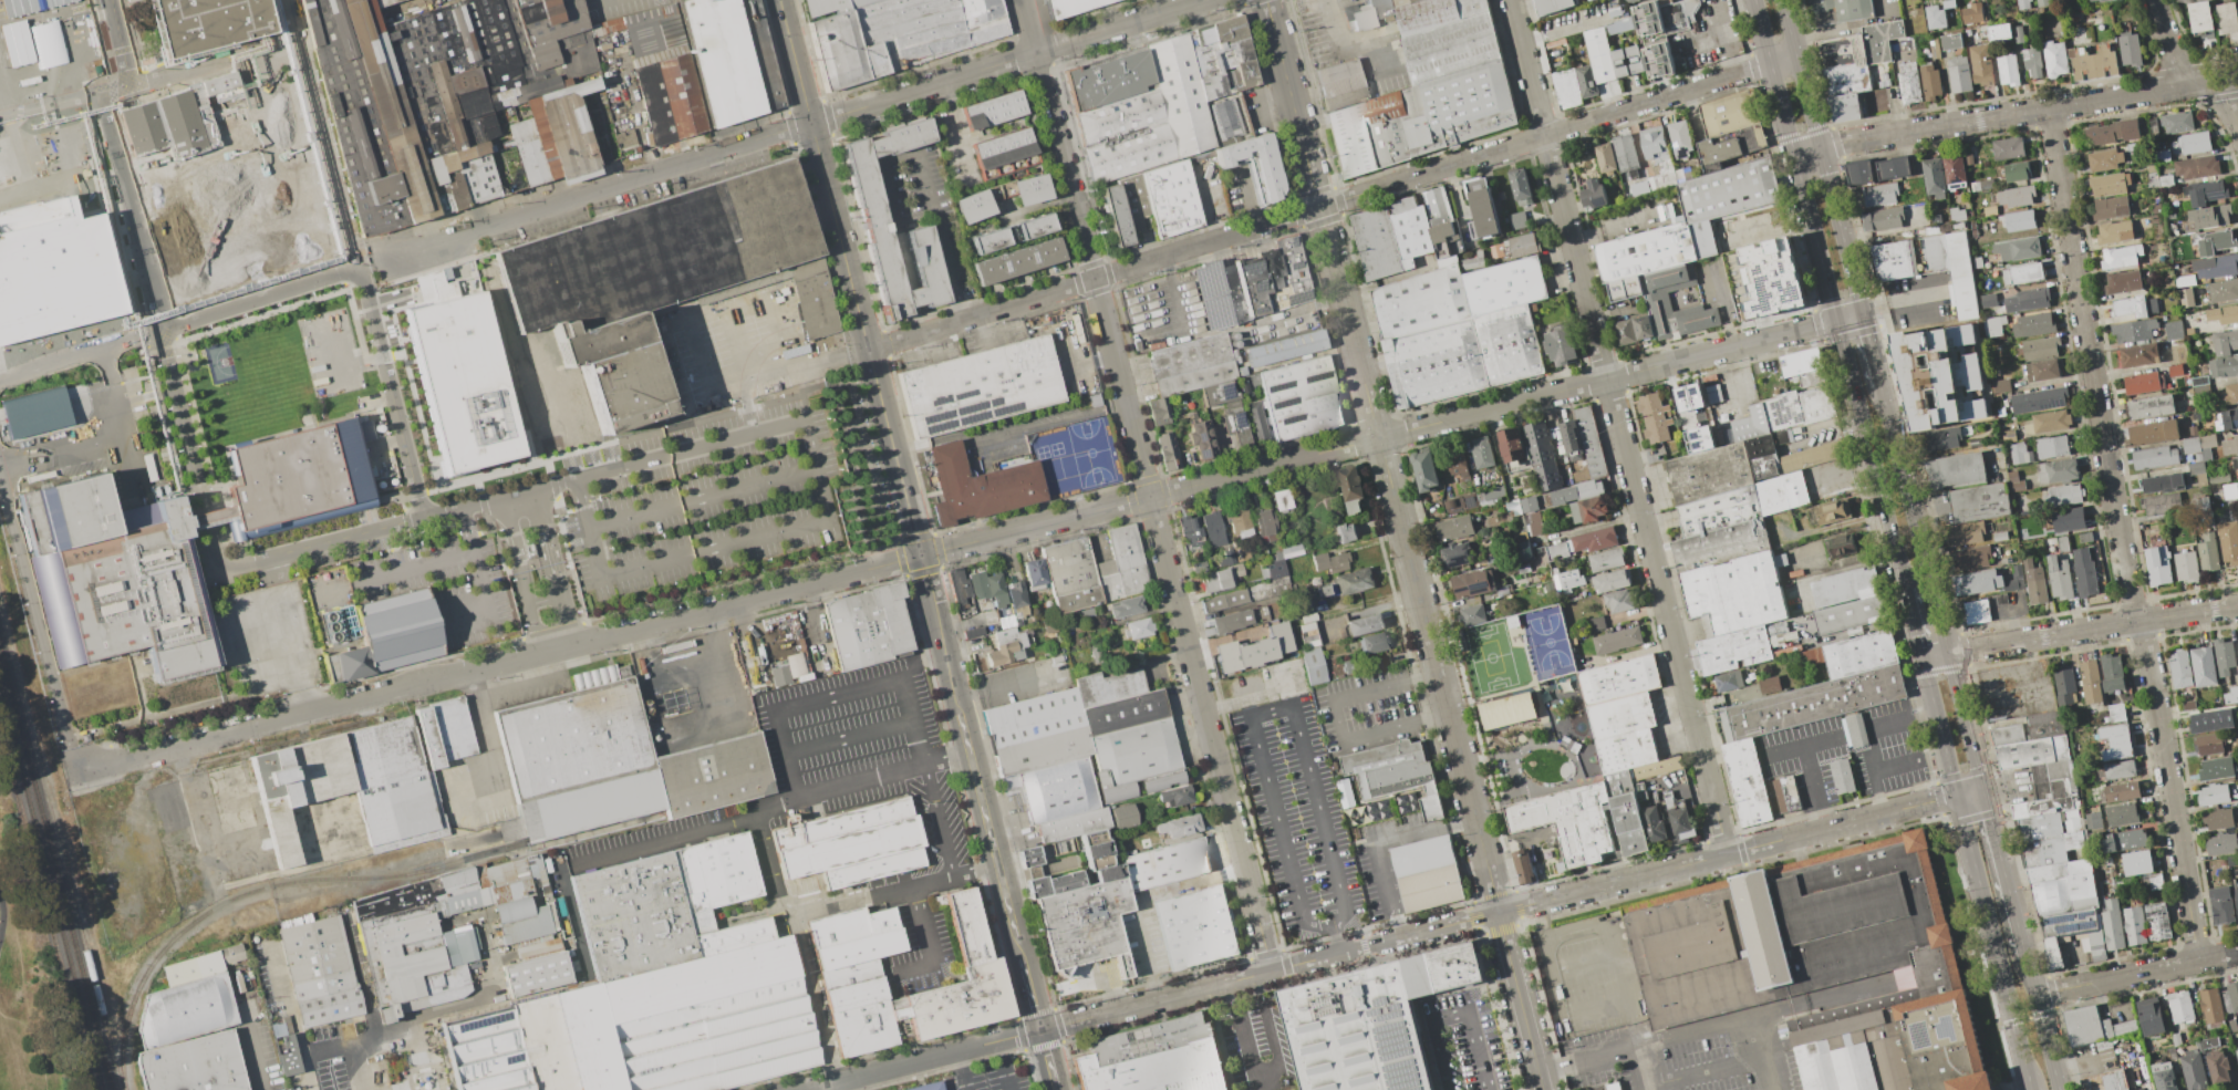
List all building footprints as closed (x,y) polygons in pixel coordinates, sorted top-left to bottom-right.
[(77,0),(0,0),(4,17),(77,2),(77,0)] [(162,64),(176,62),(174,55),(273,34),(266,0),(149,0),(162,64)] [(313,46),(301,0),(340,0),(394,173),(364,181),(372,205),(401,196),(410,222),(362,237),(313,46)] [(394,173),(340,0),(371,0),(374,10),(380,27),(421,160),(429,187),(437,214),(410,222),(401,196),(394,173)] [(374,10),(371,0),(405,0),(374,10)] [(380,27),(465,0),(512,0),(512,1),(517,17),(521,32),(527,48),(530,59),(535,72),(522,75),(526,84),(516,87),(519,96),(512,97),(516,105),(493,112),(500,136),(487,141),(469,146),(452,152),(437,156),(421,160),(380,27)] [(512,1),(516,0),(569,0),(517,17),(512,1)] [(517,17),(569,0),(580,0),(583,12),(521,32),(517,17)] [(678,1),(683,0),(736,0),(764,112),(711,128),(692,51),(682,13),(678,1)] [(764,112),(736,0),(757,0),(784,106),(764,112)] [(809,22),(803,0),(847,0),(850,9),(809,22)] [(850,9),(847,0),(878,0),(850,9)] [(850,9),(878,0),(1000,0),(1009,33),(868,77),(850,9)] [(1050,21),(1045,0),(1124,0),(1125,3),(1050,21)] [(1540,18),(1534,0),(1578,0),(1579,3),(1577,4),(1578,6),(1540,18)] [(1659,7),(1682,0),(1705,0),(1706,1),(1701,2),(1693,14),(1696,21),(1689,23),(1690,29),(1666,35),(1659,7)] [(1812,28),(1805,0),(1871,0),(1874,18),(1812,28)] [(2019,10),(2017,0),(2032,0),(2032,1),(2030,2),(2031,8),(2019,10)] [(2209,1),(2214,30),(2206,31),(2207,35),(2196,37),(2195,32),(2193,33),(2188,4),(2209,1)] [(1619,3),(1625,2),(1628,13),(1610,19),(1608,9),(1620,6),(1619,3)] [(1961,10),(1967,9),(1967,4),(1982,2),(1986,22),(1964,25),(1961,10)] [(2235,2),(2237,21),(2237,47),(2231,48),(2229,35),(2219,37),(2215,6),(2235,2)] [(1925,7),(1939,4),(1940,10),(1947,9),(1947,13),(1949,27),(1929,30),(1925,7)] [(826,92),(809,22),(850,9),(868,77),(826,92)] [(521,32),(583,12),(588,29),(581,31),(553,40),(527,48),(521,32)] [(636,68),(625,30),(682,13),(692,51),(657,62),(636,68)] [(1204,101),(1190,49),(1201,46),(1196,32),(1211,27),(1211,24),(1241,15),(1258,85),(1204,101)] [(1604,28),(1603,25),(1631,17),(1635,29),(1606,37),(1604,28)] [(1866,64),(1855,66),(1854,63),(1822,69),(1815,41),(1862,33),(1861,25),(1902,19),(1905,37),(1887,40),(1890,61),(1866,64)] [(83,83),(70,23),(0,39),(0,101),(83,83)] [(2010,23),(2013,39),(1990,43),(1987,28),(2010,23)] [(2013,28),(2022,25),(2025,43),(2016,44),(2013,28)] [(1596,84),(1592,64),(1584,32),(1604,28),(1606,37),(1609,52),(1616,80),(1596,84)] [(557,51),(553,40),(581,31),(584,42),(557,51)] [(2137,33),(2142,64),(2131,66),(2130,63),(2122,65),(2117,35),(2120,35),(2118,33),(2130,31),(2131,33),(2137,33)] [(1178,159),(1167,122),(1156,86),(1144,49),(1144,46),(1185,33),(1190,49),(1204,101),(1216,147),(1178,159)] [(1964,48),(1944,51),(1941,37),(1961,33),(1964,48)] [(1941,58),(1931,60),(1928,39),(1938,38),(1941,58)] [(527,48),(553,40),(557,51),(530,59),(527,48)] [(2042,42),(2054,41),(2054,44),(2065,42),(2071,73),(2059,75),(2060,77),(2049,80),(2042,42)] [(609,42),(610,48),(599,51),(598,45),(609,42)] [(2074,81),(2071,59),(2069,59),(2068,49),(2083,46),(2084,51),(2086,51),(2087,54),(2097,53),(2095,44),(2107,42),(2110,51),(2114,50),(2117,74),(2074,81)] [(1993,81),(1989,82),(1990,85),(1981,86),(1980,83),(1975,84),(1968,48),(1988,44),(1993,81)] [(1616,80),(1609,52),(1638,45),(1646,72),(1616,80)] [(2040,48),(2043,68),(2041,68),(2043,77),(2032,79),(2032,77),(2030,77),(2029,70),(2025,71),(2022,51),(2040,48)] [(1144,49),(1156,86),(1074,113),(1063,71),(1077,66),(1078,71),(1144,49)] [(530,59),(557,51),(560,63),(535,72),(530,59)] [(692,51),(711,128),(676,139),(657,62),(692,51)] [(2016,54),(2020,85),(2010,86),(2010,84),(2001,85),(1997,58),(2016,54)] [(1973,91),(1952,94),(1947,60),(1952,59),(1952,58),(1961,55),(1961,58),(1968,56),(1973,91)] [(1412,158),(1403,122),(1409,120),(1408,116),(1401,90),(1413,85),(1502,59),(1520,124),(1412,158)] [(657,62),(676,139),(654,146),(634,69),(636,68),(657,62)] [(1923,101),(1910,103),(1910,105),(1903,106),(1897,73),(1900,73),(1899,64),(1917,62),(1923,101)] [(1926,101),(1920,68),(1921,66),(1920,63),(1931,62),(1931,65),(1933,65),(1934,70),(1939,70),(1942,94),(1935,95),(1936,100),(1926,101)] [(1856,92),(1828,96),(1822,69),(1854,63),(1855,66),(1866,64),(1871,90),(1856,92)] [(1596,84),(1599,95),(1583,100),(1575,69),(1592,64),(1596,84)] [(1575,69),(1583,100),(1584,103),(1561,110),(1551,74),(1575,68),(1575,69)] [(173,298),(294,264),(286,235),(254,244),(239,189),(249,186),(248,181),(265,177),(245,102),(231,105),(227,91),(239,87),(235,75),(120,107),(173,298)] [(538,101),(537,96),(537,95),(599,76),(600,81),(598,89),(576,96),(574,90),(538,101)] [(1156,86),(1167,122),(1082,147),(1074,113),(1156,86)] [(1761,122),(1708,139),(1699,105),(1752,87),(1761,122)] [(538,101),(574,90),(576,96),(599,169),(562,181),(560,176),(538,106),(540,105),(538,101)] [(1004,94),(1018,90),(1023,104),(1024,103),(1026,111),(1025,111),(1026,114),(1012,118),(1004,94)] [(1360,103),(1367,101),(1401,90),(1408,116),(1367,126),(1360,103)] [(1861,116),(1834,122),(1828,96),(1856,92),(1861,116)] [(1012,118),(997,123),(990,98),(1004,94),(1012,118)] [(538,106),(560,176),(549,179),(536,138),(530,118),(524,101),(537,96),(538,101),(540,105),(538,106)] [(997,123),(984,127),(976,102),(990,98),(997,123)] [(1209,106),(1233,98),(1245,134),(1220,142),(1209,106)] [(984,127),(970,132),(962,106),(976,102),(984,127)] [(1341,180),(1325,114),(1328,113),(1360,103),(1367,126),(1378,169),(1341,180)] [(2194,131),(2166,135),(2165,126),(2164,126),(2162,116),(2190,111),(2194,131)] [(1378,169),(1367,126),(1408,116),(1409,120),(1403,122),(1412,158),(1378,169)] [(2141,138),(2123,142),(2122,138),(2115,139),(2115,143),(2093,146),(2092,138),(2086,139),(2084,129),(2089,128),(2087,126),(2099,124),(2099,127),(2112,125),(2112,122),(2137,117),(2141,138)] [(514,145),(508,126),(530,118),(536,138),(514,145)] [(910,313),(885,320),(882,307),(884,305),(842,145),(864,138),(866,142),(882,136),(881,133),(928,118),(933,139),(887,155),(887,153),(870,158),(904,291),(921,287),(906,231),(928,226),(947,301),(926,307),(925,302),(908,307),(910,313)] [(1686,120),(1695,150),(1689,152),(1691,156),(1688,157),(1689,160),(1683,163),(1682,158),(1678,159),(1668,125),(1686,120)] [(1167,122),(1178,159),(1092,185),(1082,147),(1167,122)] [(1708,139),(1761,122),(1768,146),(1721,162),(1723,169),(1706,175),(1698,143),(1708,139)] [(1661,125),(1678,183),(1651,190),(1648,178),(1660,175),(1659,172),(1661,170),(1659,164),(1656,165),(1654,158),(1647,160),(1639,134),(1643,133),(1643,131),(1661,125)] [(1013,132),(1027,127),(1028,131),(1029,129),(1032,136),(1030,136),(1038,163),(1024,167),(1013,132)] [(631,128),(636,146),(619,152),(613,134),(631,128)] [(2208,131),(2211,150),(2183,155),(2182,146),(2178,147),(2177,137),(2182,137),(2180,136),(2208,131)] [(1024,167),(1011,170),(999,135),(1013,132),(1024,167)] [(1266,133),(1284,197),(1264,203),(1253,158),(1218,168),(1213,149),(1266,133)] [(1612,138),(1630,134),(1639,168),(1636,169),(1638,178),(1623,181),(1612,138)] [(1011,170),(997,175),(986,139),(999,135),(1011,170)] [(2025,156),(1994,162),(1992,142),(2022,136),(2025,156)] [(536,138),(549,179),(527,187),(514,145),(536,138)] [(997,175),(983,179),(972,144),(986,139),(997,175)] [(473,157),(469,146),(487,141),(490,152),(473,157)] [(1600,174),(1594,147),(1610,143),(1617,169),(1614,170),(1615,175),(1607,176),(1606,172),(1600,174)] [(452,152),(469,146),(473,157),(455,163),(452,152)] [(2091,174),(2087,154),(2116,149),(2117,153),(2123,152),(2125,162),(2117,163),(2118,169),(2091,174)] [(2156,164),(2154,152),(2169,149),(2172,160),(2156,164)] [(437,214),(429,187),(445,183),(443,174),(457,169),(455,163),(473,157),(490,152),(504,194),(437,214)] [(437,156),(452,152),(455,163),(457,169),(443,174),(437,156)] [(1688,226),(1687,222),(1685,215),(1677,184),(1706,175),(1723,169),(1771,154),(1782,201),(1710,220),(1688,226)] [(1942,157),(1962,154),(1968,187),(1948,190),(1942,157)] [(2173,163),(2215,155),(2216,162),(2218,162),(2221,175),(2184,181),(2183,175),(2176,176),(2173,163)] [(421,160),(437,156),(443,174),(445,183),(429,187),(421,160)] [(1914,176),(1879,181),(1876,163),(1910,157),(1914,176)] [(1940,157),(1946,191),(1944,193),(1945,199),(1936,200),(1935,194),(1927,195),(1921,160),(1940,157)] [(493,253),(791,158),(821,255),(693,295),(650,309),(639,312),(555,340),(550,324),(518,335),(493,253)] [(1141,174),(1185,159),(1202,226),(1158,239),(1156,230),(1141,174)] [(1873,159),(1877,185),(1851,189),(1845,164),(1873,159)] [(2028,162),(2030,170),(2028,172),(2029,179),(2008,183),(2004,166),(2028,162)] [(1509,173),(1524,168),(1532,197),(1533,201),(1519,206),(1517,201),(1516,201),(1509,173)] [(394,173),(401,196),(372,205),(364,181),(394,173)] [(2089,179),(2125,173),(2125,175),(2131,174),(2133,185),(2127,186),(2128,193),(2094,199),(2093,188),(2091,188),(2089,179)] [(1044,174),(1050,198),(1017,206),(1015,196),(1003,199),(998,185),(1012,181),(1044,174)] [(1131,237),(1117,184),(1117,180),(1141,174),(1156,230),(1131,237)] [(2158,177),(2172,175),(2174,187),(2161,189),(2158,177)] [(1464,183),(1486,176),(1502,233),(1473,241),(1469,222),(1474,221),(1464,183)] [(1586,212),(1581,191),(1588,189),(1586,180),(1597,177),(1600,186),(1603,185),(1608,207),(1586,212)] [(1993,179),(1996,188),(1981,190),(1980,181),(1993,179)] [(2229,198),(2206,201),(2207,207),(2192,209),(2189,196),(2183,197),(2182,187),(2188,186),(2187,185),(2200,183),(2200,184),(2223,180),(2225,190),(2228,189),(2229,198)] [(1867,208),(1864,188),(1902,181),(1905,201),(1867,208)] [(1981,190),(1971,193),(1970,184),(1980,181),(1981,190)] [(1101,188),(1117,184),(1131,237),(1132,243),(1117,248),(1101,188)] [(962,225),(954,200),(984,189),(998,185),(1003,199),(990,203),(993,212),(962,225)] [(2034,185),(2037,195),(2032,196),(2033,204),(2008,208),(2007,204),(1999,205),(1997,191),(2034,185)] [(1432,228),(1423,193),(1444,187),(1454,222),(1432,228)] [(1389,217),(1395,215),(1391,203),(1415,196),(1418,207),(1424,206),(1430,229),(1436,251),(1413,258),(1416,268),(1403,271),(1389,217)] [(2131,216),(2094,221),(2092,211),(2095,210),(2094,199),(2106,197),(2107,199),(2127,196),(2131,216)] [(1657,207),(1671,204),(1676,217),(1685,215),(1687,222),(1672,226),(1670,219),(1660,221),(1657,207)] [(1368,282),(1351,216),(1387,205),(1389,217),(1403,271),(1368,282)] [(2162,212),(2153,215),(2152,206),(2161,205),(2162,212)] [(2193,210),(2228,205),(2231,224),(2196,230),(2193,210)] [(1997,206),(1998,214),(1986,216),(1985,208),(1997,206)] [(1874,232),(1874,230),(1865,231),(1862,215),(1871,214),(1871,212),(1903,207),(1905,219),(1902,220),(1903,227),(1874,232)] [(1949,209),(1958,208),(1959,211),(1966,210),(1967,219),(1951,221),(1949,209)] [(2037,228),(2008,232),(2006,215),(2034,210),(2037,228)] [(1511,231),(1527,226),(1523,211),(1507,215),(1511,231)] [(1009,225),(1049,214),(1054,230),(1015,242),(1009,225)] [(1939,215),(1941,225),(1933,226),(1931,216),(1939,215)] [(1639,274),(1607,283),(1604,283),(1594,245),(1672,226),(1687,222),(1688,226),(1710,220),(1719,256),(1692,262),(1639,274)] [(2136,239),(2099,246),(2096,235),(2100,235),(2097,225),(2111,222),(2111,224),(2133,220),(2136,239)] [(1430,229),(1432,228),(1454,222),(1457,222),(1464,252),(1438,260),(1436,251),(1430,229)] [(971,237),(1009,225),(1015,242),(976,255),(971,237)] [(2196,233),(2206,232),(2206,233),(2230,230),(2231,239),(2237,239),(2237,247),(2214,251),(2215,257),(2200,259),(2196,233)] [(1980,318),(1959,322),(1950,270),(1945,235),(1966,231),(1980,318)] [(1509,239),(1535,232),(1537,242),(1541,242),(1543,251),(1514,259),(1513,255),(1493,260),(1490,246),(1504,242),(1504,241),(1510,240),(1509,239)] [(1945,235),(1950,270),(1880,281),(1872,247),(1945,235)] [(2042,257),(2012,261),(2012,260),(2002,262),(2000,253),(1993,255),(1992,246),(2009,242),(2009,241),(2039,236),(2042,257)] [(1049,263),(1042,241),(1056,237),(1063,259),(1049,263)] [(1035,268),(1028,246),(1042,241),(1049,263),(1035,268)] [(2102,271),(2101,261),(2104,261),(2102,249),(2114,247),(2115,249),(2143,245),(2145,255),(2137,256),(2139,264),(2102,271)] [(1022,272),(1015,250),(1028,246),(1035,268),(1022,272)] [(1257,253),(1275,249),(1276,257),(1281,256),(1285,274),(1267,279),(1266,272),(1263,273),(1257,253)] [(1007,277),(1001,255),(1015,250),(1022,272),(1007,277)] [(1461,260),(1478,258),(1477,251),(1484,250),(1486,267),(1463,270),(1461,260)] [(2190,261),(2237,254),(2237,264),(2237,274),(2198,281),(2197,272),(2193,273),(2190,261)] [(821,255),(826,272),(792,283),(790,278),(697,307),(693,295),(821,255)] [(994,281),(986,259),(1001,255),(1007,277),(994,281)] [(1472,318),(1461,276),(1538,256),(1548,298),(1527,303),(1472,318)] [(1981,257),(1983,268),(1975,269),(1972,258),(1981,257)] [(972,263),(986,259),(994,281),(980,286),(972,263)] [(1208,330),(1193,269),(1202,267),(1201,264),(1216,260),(1232,324),(1208,330)] [(1371,290),(1458,262),(1461,276),(1472,318),(1384,341),(1371,290)] [(1722,326),(1656,342),(1655,336),(1649,314),(1645,295),(1639,274),(1692,262),(1698,284),(1668,292),(1672,312),(1702,304),(1705,310),(1718,308),(1722,326)] [(2044,280),(2012,286),(2012,284),(2004,286),(2001,270),(2009,269),(2009,268),(2042,262),(2044,280)] [(2142,290),(2106,295),(2104,286),(2107,286),(2106,273),(2120,271),(2120,273),(2138,270),(2142,290)] [(840,330),(806,341),(792,283),(826,272),(840,330)] [(1639,274),(1645,295),(1612,303),(1607,283),(1639,274)] [(2174,287),(2161,289),(2158,277),(2173,274),(2174,287)] [(2195,274),(2197,284),(2176,288),(2175,279),(2195,274)] [(2208,284),(2237,279),(2237,299),(2211,303),(2208,284)] [(2050,307),(2007,314),(2003,299),(2017,297),(2017,292),(2047,287),(2050,307)] [(2181,306),(2192,306),(2191,289),(2180,289),(2181,306)] [(405,309),(480,290),(522,454),(446,474),(405,309)] [(1996,293),(1998,307),(1982,309),(1980,295),(1996,293)] [(2158,313),(2147,315),(2147,318),(2135,320),(2135,314),(2111,319),(2110,311),(2111,311),(2110,304),(2112,303),(2112,302),(2135,298),(2135,297),(2155,293),(2158,313)] [(1472,318),(1527,303),(1545,373),(1490,387),(1472,318)] [(2205,311),(2237,305),(2237,323),(2220,326),(2219,320),(2207,322),(2205,311)] [(639,312),(650,309),(676,395),(673,397),(666,398),(647,341),(639,312)] [(639,312),(647,341),(580,363),(563,368),(555,340),(639,312)] [(2058,332),(2024,338),(2023,336),(2014,339),(2012,324),(2018,323),(2017,318),(2051,312),(2052,321),(2055,321),(2058,332)] [(1655,336),(1651,338),(1651,340),(1644,342),(1643,340),(1638,341),(1633,319),(1649,314),(1655,336)] [(1982,320),(2007,315),(2009,330),(2002,331),(2003,336),(1986,339),(1982,320)] [(1384,341),(1472,318),(1490,387),(1400,409),(1384,341)] [(2111,325),(2156,318),(2156,322),(2158,321),(2159,329),(2151,330),(2153,340),(2118,345),(2116,335),(2112,335),(2111,325)] [(1638,341),(1620,345),(1615,323),(1633,319),(1638,341)] [(1544,334),(1557,331),(1556,326),(1575,321),(1585,356),(1568,361),(1569,363),(1556,366),(1555,360),(1552,361),(1550,354),(1547,354),(1544,342),(1546,342),(1544,334)] [(2164,324),(2182,321),(2185,339),(2167,341),(2164,324)] [(1250,367),(1244,349),(1320,330),(1325,349),(1250,367)] [(2224,332),(2237,330),(2237,350),(2230,351),(2231,356),(2216,359),(2211,333),(2224,331),(2224,332)] [(1224,333),(1236,378),(1159,398),(1149,360),(1151,360),(1149,352),(1224,333)] [(898,373),(915,368),(1009,344),(1046,334),(1064,401),(914,439),(898,373)] [(2025,363),(2023,354),(2018,355),(2017,349),(2022,347),(2021,342),(2060,336),(2062,345),(2056,346),(2058,357),(2025,363)] [(647,341),(666,398),(673,397),(677,411),(602,434),(580,363),(647,341)] [(2162,363),(2123,370),(2120,349),(2158,342),(2162,363)] [(2173,364),(2170,347),(2184,345),(2187,362),(2173,364)] [(1821,347),(1825,368),(1799,375),(1785,378),(1783,367),(1789,365),(1786,355),(1821,347)] [(1962,376),(1916,385),(1911,384),(1908,383),(1905,378),(1903,374),(1904,367),(1905,364),(1908,361),(1911,359),(1959,352),(1962,376)] [(1257,373),(1326,355),(1344,424),(1275,442),(1257,373)] [(2208,361),(2237,356),(2237,376),(2223,378),(2223,376),(2211,378),(2208,361)] [(2061,377),(2028,383),(2025,364),(2059,359),(2059,360),(2062,360),(2063,367),(2060,368),(2061,377)] [(2183,365),(2184,375),(2169,377),(2167,367),(2183,365)] [(1825,368),(1828,382),(1802,388),(1799,375),(1825,368)] [(2162,391),(2126,396),(2123,377),(2158,371),(2159,377),(2164,377),(2165,384),(2161,384),(2162,391)] [(2208,376),(2209,384),(2193,387),(2190,380),(2208,376)] [(1242,394),(1237,380),(1244,377),(1248,392),(1242,394)] [(2009,378),(2011,391),(1994,394),(1992,382),(2009,378)] [(1204,407),(1200,388),(1233,380),(1237,398),(1223,402),(1204,407)] [(2225,386),(2237,384),(2237,404),(2226,406),(2225,404),(2224,404),(2223,394),(2226,394),(2225,386)] [(9,440),(72,425),(63,385),(0,400),(0,401),(9,440)] [(1771,434),(1762,403),(1776,398),(1775,395),(1796,390),(1797,394),(1828,385),(1837,416),(1791,428),(1771,434)] [(1700,386),(1709,416),(1689,423),(1683,403),(1679,405),(1676,393),(1700,386)] [(2013,415),(2010,395),(2068,386),(2070,397),(2065,398),(2066,406),(2013,415)] [(1638,397),(1658,392),(1662,407),(1668,405),(1671,415),(1665,416),(1666,419),(1671,418),(1674,424),(1667,425),(1670,439),(1650,444),(1649,438),(1646,439),(1644,430),(1647,429),(1643,413),(1639,413),(1637,404),(1640,404),(1638,397)] [(2131,421),(2127,402),(2173,394),(2176,413),(2131,421)] [(1153,427),(1148,402),(1164,397),(1171,423),(1153,427)] [(1237,398),(1251,448),(1236,451),(1232,434),(1226,435),(1222,416),(1226,415),(1223,402),(1237,398)] [(1258,401),(1268,444),(1254,447),(1243,404),(1258,401)] [(1771,434),(1736,444),(1729,423),(1750,416),(1748,406),(1762,403),(1771,434)] [(1607,475),(1591,479),(1588,467),(1585,453),(1576,421),(1574,411),(1591,406),(1607,475)] [(2227,409),(2237,408),(2237,429),(2231,430),(2231,429),(2216,432),(2215,421),(2216,421),(2215,413),(2228,411),(2227,409)] [(2031,415),(2066,409),(2068,415),(2071,414),(2073,424),(2069,425),(2070,429),(2025,436),(2023,425),(2032,423),(2031,415)] [(231,542),(222,508),(231,506),(227,487),(236,485),(234,475),(229,476),(224,451),(354,417),(376,505),(231,542)] [(2179,438),(2131,447),(2127,427),(2176,419),(2179,438)] [(356,424),(370,421),(374,438),(361,442),(356,424)] [(1206,421),(1215,455),(1199,459),(1195,446),(1191,447),(1187,433),(1191,432),(1190,425),(1206,421)] [(1523,426),(1545,421),(1552,445),(1553,445),(1555,454),(1554,454),(1562,487),(1540,492),(1523,426)] [(1585,453),(1582,454),(1583,459),(1572,461),(1569,457),(1567,457),(1560,424),(1576,421),(1585,453)] [(1960,447),(1925,454),(1923,442),(1927,440),(1926,432),(1959,426),(1962,439),(1959,440),(1960,447)] [(2188,427),(2197,426),(2198,436),(2189,437),(2188,427)] [(1498,433),(1520,427),(1525,447),(1527,447),(1532,467),(1507,473),(1498,433)] [(1771,434),(1791,428),(1794,442),(1774,447),(1771,434)] [(1711,429),(1716,446),(1705,449),(1700,433),(1711,429)] [(2014,429),(2017,442),(2004,444),(2002,432),(2014,429)] [(1181,467),(1165,470),(1157,437),(1160,437),(1159,434),(1168,432),(1169,434),(1172,434),(1181,467)] [(1753,485),(1676,506),(1664,463),(1736,444),(1771,434),(1774,447),(1778,458),(1783,477),(1753,485)] [(2204,461),(2203,451),(2200,436),(2215,434),(2217,446),(2210,447),(2213,460),(2204,461)] [(2232,435),(2237,434),(2237,456),(2236,456),(2236,454),(2224,456),(2220,442),(2234,439),(2232,435)] [(1478,469),(1471,446),(1474,446),(1472,439),(1489,436),(1496,465),(1478,469)] [(2071,455),(2039,460),(2035,439),(2043,438),(2044,439),(2068,436),(2071,455)] [(2200,436),(2203,451),(2184,455),(2182,439),(2200,436)] [(1783,477),(1778,458),(1842,440),(1846,459),(1802,471),(1783,477)] [(928,450),(961,442),(972,479),(1037,461),(1047,499),(941,530),(933,505),(942,502),(928,450)] [(2013,465),(2009,445),(2025,442),(2027,451),(2031,450),(2032,461),(2013,465)] [(1452,476),(1444,447),(1462,443),(1471,480),(1462,482),(1460,474),(1452,476)] [(2135,470),(2132,451),(2168,445),(2169,450),(2177,449),(2179,464),(2135,470)] [(1440,485),(1431,487),(1432,490),(1421,494),(1412,458),(1415,455),(1431,450),(1440,485)] [(1981,451),(1987,482),(1929,492),(1925,463),(1936,460),(1936,459),(1981,451)] [(2076,458),(2080,478),(2071,480),(2072,484),(2062,485),(2062,481),(2041,485),(2039,471),(2041,471),(2040,464),(2076,458)] [(2206,474),(2196,475),(2189,476),(2187,465),(2204,461),(2206,474)] [(1349,515),(1361,511),(1359,499),(1365,498),(1357,467),(1354,466),(1337,469),(1340,480),(1337,481),(1338,487),(1341,486),(1349,515)] [(1591,479),(1575,482),(1573,473),(1584,470),(1583,468),(1588,467),(1591,479)] [(2007,473),(2017,470),(2019,481),(2009,482),(2007,473)] [(1753,485),(1783,477),(1802,471),(1811,504),(1762,517),(1753,485)] [(2184,486),(2177,487),(2178,489),(2175,489),(2175,491),(2162,494),(2161,491),(2144,495),(2142,479),(2182,473),(2184,486)] [(187,527),(189,537),(187,537),(219,664),(156,679),(147,645),(55,668),(28,556),(32,554),(17,495),(102,474),(116,532),(158,522),(154,502),(178,496),(184,517),(187,527)] [(2206,474),(2208,487),(2198,488),(2196,475),(2206,474)] [(2229,474),(2230,481),(2209,485),(2207,477),(2229,474)] [(1551,492),(1575,487),(1574,485),(1595,480),(1596,484),(1602,481),(1605,494),(1555,507),(1551,492)] [(2009,482),(2019,481),(2024,480),(2027,490),(2011,492),(2009,482)] [(2006,481),(2011,515),(1954,525),(1948,491),(2006,481)] [(2223,486),(2237,483),(2237,499),(2225,501),(2223,486)] [(2083,502),(2051,507),(2048,489),(2080,484),(2083,502)] [(1762,517),(1685,539),(1676,506),(1753,485),(1762,517)] [(1271,492),(1287,489),(1291,507),(1275,511),(1271,492)] [(1477,495),(1484,492),(1485,500),(1493,499),(1494,504),(1480,508),(1477,495)] [(2179,492),(2183,511),(2146,518),(2145,509),(2142,510),(2139,499),(2179,492)] [(1523,513),(1520,500),(1535,496),(1538,510),(1523,513)] [(1578,502),(1605,496),(1610,517),(1584,523),(1578,502)] [(2207,496),(2209,509),(2195,511),(2193,498),(2207,496)] [(1464,499),(1473,497),(1475,507),(1467,509),(1464,499)] [(1852,517),(1820,525),(1814,506),(1847,498),(1852,517)] [(1454,499),(1457,508),(1447,510),(1444,502),(1454,499)] [(1233,534),(1226,505),(1245,500),(1252,530),(1233,534)] [(1523,513),(1509,518),(1505,504),(1520,500),(1523,513)] [(1584,523),(1576,526),(1571,505),(1578,502),(1584,523)] [(2086,528),(2055,533),(2051,512),(2083,507),(2086,528)] [(1210,547),(1202,516),(1210,513),(1209,512),(1216,510),(1225,543),(1210,547)] [(1255,526),(1260,525),(1256,512),(1266,510),(1270,522),(1275,521),(1277,531),(1257,536),(1255,526)] [(1540,511),(1545,533),(1529,537),(1523,516),(1540,511)] [(204,526),(201,513),(192,515),(195,528),(204,526)] [(1436,523),(1469,515),(1473,533),(1440,542),(1436,523)] [(1178,518),(1184,517),(1193,549),(1184,551),(1183,544),(1184,544),(1178,518)] [(1187,519),(1198,517),(1203,542),(1193,544),(1187,519)] [(1670,542),(1685,539),(1762,517),(1771,550),(1679,573),(1670,542)] [(1949,548),(1947,537),(1950,536),(1949,527),(1983,520),(1986,534),(1982,534),(1983,541),(1949,548)] [(2237,521),(2237,527),(2237,565),(2230,567),(2229,562),(2224,563),(2219,536),(2217,537),(2216,525),(2219,525),(2218,522),(2226,521),(2226,523),(2237,521)] [(1106,530),(1133,523),(1150,591),(1122,598),(1113,559),(1106,530)] [(1340,543),(1337,528),(1339,527),(1339,526),(1347,523),(1347,526),(1354,523),(1357,540),(1340,543)] [(1571,538),(1615,527),(1619,544),(1589,552),(1588,549),(1574,552),(1574,551),(1569,552),(1566,541),(1571,540),(1571,538)] [(1992,533),(2007,531),(2008,540),(1993,542),(1992,533)] [(2221,569),(2201,572),(2197,543),(2204,542),(2201,533),(2215,531),(2221,569)] [(1533,558),(1517,561),(1512,543),(1515,542),(1513,536),(1526,532),(1533,558)] [(1829,559),(1856,551),(1851,532),(1823,540),(1829,559)] [(2079,534),(2092,532),(2093,541),(2081,543),(2079,534)] [(1042,548),(1086,537),(1092,564),(1102,602),(1057,613),(1042,548)] [(2066,537),(2070,552),(2060,553),(2056,538),(2066,537)] [(1279,544),(1308,538),(1312,551),(1268,561),(1267,556),(1275,554),(1274,552),(1281,551),(1279,544)] [(1441,549),(1449,547),(1448,542),(1455,541),(1457,544),(1471,541),(1475,562),(1446,569),(1441,549)] [(1545,548),(1565,542),(1568,554),(1548,559),(1545,548)] [(1234,548),(1247,544),(1251,559),(1237,562),(1234,548)] [(1955,571),(1954,561),(1957,560),(1955,551),(1989,544),(1991,558),(1988,559),(1989,564),(1955,571)] [(2173,582),(2151,586),(2144,549),(2167,546),(2173,582)] [(1588,557),(1623,548),(1625,557),(1624,557),(1625,564),(1593,573),(1588,557)] [(2070,549),(2078,548),(2080,558),(2072,559),(2070,549)] [(1224,551),(1231,549),(1234,563),(1221,567),(1219,560),(1225,558),(1224,551)] [(1764,624),(1707,639),(1701,616),(1690,619),(1679,573),(1771,550),(1773,557),(1785,553),(1788,565),(1776,569),(1789,619),(1764,624)] [(2174,554),(2196,550),(2201,580),(2187,582),(2187,580),(2178,581),(2174,554)] [(1329,574),(1328,568),(1316,571),(1313,554),(1325,552),(1326,558),(1347,552),(1350,569),(1329,574)] [(2074,599),(2060,601),(2059,596),(2053,598),(2048,568),(2049,568),(2047,556),(2056,554),(2058,561),(2068,559),(2074,599)] [(1562,560),(1575,557),(1576,563),(1564,567),(1562,560)] [(1023,562),(1042,558),(1048,581),(1044,582),(1045,586),(1028,591),(1027,586),(1028,586),(1023,562)] [(2049,602),(2031,605),(2023,559),(2032,558),(2033,568),(2042,567),(2049,602)] [(1092,564),(1113,559),(1122,598),(1102,602),(1092,564)] [(1203,560),(1203,561),(1208,560),(1209,564),(1210,568),(1205,569),(1205,570),(1192,574),(1190,563),(1203,560)] [(2100,594),(2087,595),(2089,598),(2080,599),(2074,564),(2094,561),(2100,594)] [(1203,593),(1201,582),(1204,581),(1202,574),(1229,567),(1240,563),(1243,574),(1232,578),(1234,585),(1203,593)] [(1529,563),(1531,571),(1520,574),(1517,567),(1529,563)] [(1816,609),(1811,583),(1822,581),(1821,578),(1876,564),(1883,592),(1816,609)] [(2022,564),(2024,579),(2016,580),(2012,565),(2022,564)] [(1593,575),(1628,567),(1633,585),(1602,593),(1600,589),(1596,590),(1593,575)] [(947,571),(961,568),(964,580),(968,579),(972,595),(964,598),(965,603),(956,605),(947,571)] [(1335,577),(1369,568),(1374,588),(1339,595),(1335,577)] [(1452,577),(1488,568),(1489,571),(1492,570),(1495,584),(1492,585),(1493,590),(1458,599),(1452,577)] [(1583,585),(1581,569),(1553,573),(1557,595),(1571,593),(1570,586),(1583,585)] [(1996,590),(1955,596),(1950,575),(1964,573),(1964,575),(1996,570),(1997,575),(2002,575),(2004,586),(1996,588),(1996,590)] [(972,595),(968,579),(967,575),(984,571),(986,577),(991,598),(983,600),(982,598),(976,600),(975,595),(972,595)] [(986,577),(992,575),(992,573),(1001,571),(1006,594),(1003,594),(1006,605),(995,608),(993,598),(991,598),(986,577)] [(1243,588),(1286,575),(1291,590),(1246,602),(1243,588)] [(822,603),(868,591),(868,590),(899,581),(903,596),(899,598),(912,650),(890,655),(891,658),(840,672),(831,637),(826,639),(819,612),(825,611),(822,603)] [(1012,609),(1006,589),(1011,588),(1011,584),(1022,581),(1027,605),(1025,605),(1027,614),(1019,616),(1018,611),(1014,612),(1013,609),(1012,609)] [(1326,584),(1328,594),(1318,596),(1316,586),(1326,584)] [(355,606),(426,588),(443,653),(373,672),(365,645),(355,606)] [(1200,599),(1243,588),(1246,602),(1203,613),(1200,599)] [(1604,594),(1628,589),(1630,593),(1631,593),(1636,608),(1612,614),(1609,604),(1606,605),(1604,594)] [(1306,593),(1308,602),(1296,605),(1294,596),(1306,593)] [(1997,595),(2007,593),(2008,603),(1998,605),(1997,595)] [(1113,619),(1110,608),(1118,605),(1117,601),(1140,595),(1144,611),(1113,619)] [(1813,613),(1880,595),(1887,620),(1820,637),(1813,613)] [(976,600),(982,598),(983,600),(991,598),(994,609),(996,615),(984,617),(983,611),(978,612),(976,600)] [(1988,599),(1991,621),(1967,624),(1964,603),(1988,599)] [(1460,609),(1482,603),(1483,608),(1488,606),(1489,613),(1485,614),(1486,619),(1463,624),(1463,622),(1460,623),(1458,615),(1461,614),(1460,609)] [(1575,670),(1559,603),(1521,613),(1538,679),(1575,670)] [(1077,612),(1099,606),(1101,614),(1079,620),(1077,612)] [(1211,619),(1240,611),(1240,612),(1248,610),(1253,624),(1243,626),(1244,629),(1215,635),(1211,619)] [(1070,612),(1074,626),(1065,629),(1061,613),(1070,612)] [(1347,621),(1381,613),(1385,627),(1350,636),(1347,621)] [(1505,617),(1508,628),(1519,626),(1517,615),(1505,617)] [(1589,619),(1603,615),(1606,629),(1593,632),(1589,619)] [(1127,623),(1148,617),(1150,624),(1152,623),(1153,631),(1151,631),(1152,634),(1131,640),(1130,636),(1126,637),(1125,631),(1129,630),(1127,623)] [(1214,646),(1268,633),(1266,625),(1284,621),(1292,648),(1275,653),(1276,657),(1221,672),(1214,646)] [(1703,676),(1695,642),(1707,639),(1764,624),(1773,658),(1745,666),(1743,660),(1737,661),(1739,667),(1703,676)] [(964,632),(983,626),(985,634),(965,640),(964,632)] [(1592,637),(1639,626),(1644,644),(1596,655),(1592,637)] [(1017,640),(997,645),(994,633),(1014,627),(1015,634),(1017,640)] [(1889,630),(1898,664),(1830,682),(1821,647),(1889,630)] [(990,666),(985,653),(996,651),(995,646),(997,645),(1017,640),(1015,634),(1023,632),(1026,645),(1019,647),(1023,656),(990,666)] [(1361,637),(1384,632),(1384,636),(1388,635),(1389,643),(1386,644),(1387,648),(1366,653),(1361,637)] [(2213,640),(2224,637),(2225,642),(2234,641),(2237,666),(2229,667),(2230,676),(2220,678),(2213,640)] [(1097,644),(1101,662),(1094,664),(1089,645),(1097,644)] [(373,672),(342,681),(334,653),(365,645),(373,672)] [(1302,651),(1319,646),(1327,681),(1310,685),(1302,651)] [(1805,668),(1824,661),(1819,646),(1800,653),(1805,668)] [(2218,685),(2197,688),(2190,650),(2211,646),(2218,685)] [(2194,686),(2174,689),(2167,653),(2176,652),(2176,650),(2188,647),(2194,686)] [(1662,686),(1647,689),(1586,705),(1577,672),(1654,653),(1658,669),(1662,686)] [(2126,689),(2105,693),(2103,681),(2105,679),(2101,655),(2111,653),(2112,656),(2121,655),(2126,689)] [(2105,710),(2089,714),(2080,663),(2096,660),(2105,710)] [(494,712),(574,691),(571,675),(614,664),(615,667),(628,665),(651,758),(654,769),(517,803),(494,712)] [(1898,664),(1908,698),(1861,710),(1752,738),(1733,743),(1724,709),(1830,682),(1898,664)] [(769,669),(787,665),(791,683),(775,687),(769,669)] [(1081,712),(1075,686),(1073,679),(1099,673),(1100,678),(1140,668),(1147,694),(1081,712)] [(2073,668),(2078,693),(2072,693),(2074,705),(2059,708),(2056,695),(2058,695),(2053,672),(2073,668)] [(1740,669),(1744,686),(1718,694),(1713,676),(1740,669)] [(1779,676),(1782,689),(1761,695),(1758,681),(1779,676)] [(991,748),(982,710),(1075,686),(1081,712),(1085,724),(991,748)] [(2230,688),(2237,687),(2237,703),(2226,705),(2224,694),(2231,693),(2230,688)] [(1081,712),(1147,694),(1161,689),(1168,716),(1088,737),(1085,724),(1081,712)] [(1586,705),(1647,689),(1656,726),(1650,727),(1595,740),(1586,705)] [(1479,705),(1531,692),(1537,717),(1485,730),(1479,705)] [(443,761),(428,707),(427,704),(462,695),(476,752),(443,761)] [(2195,700),(2197,709),(2184,712),(2183,703),(2195,700)] [(2126,720),(2111,723),(2107,706),(2124,703),(2126,720)] [(432,769),(417,715),(416,709),(428,707),(443,761),(444,767),(432,769)] [(2193,734),(2193,733),(2190,734),(2189,724),(2192,723),(2189,715),(2232,708),(2236,727),(2193,734)] [(2065,735),(2030,740),(2025,716),(2062,710),(2065,735)] [(372,853),(355,790),(341,735),(417,715),(432,769),(448,833),(372,853)] [(1841,720),(1861,715),(1868,746),(1848,751),(1841,720)] [(1088,737),(1168,716),(1182,767),(1131,780),(1134,795),(1102,803),(1095,771),(1097,771),(1092,754),(1088,737)] [(1990,728),(2021,723),(2025,741),(1994,746),(1990,728)] [(991,748),(1085,724),(1088,737),(1092,754),(1085,755),(1016,774),(1020,788),(1003,792),(991,748)] [(2133,757),(2104,761),(2102,750),(2111,749),(2109,738),(2101,739),(2100,728),(2127,724),(2133,757)] [(1595,740),(1650,727),(1658,760),(1629,768),(1603,775),(1595,740)] [(651,758),(758,730),(774,792),(667,819),(664,808),(654,769),(651,758)] [(2225,752),(2199,757),(2199,752),(2196,752),(2193,737),(2221,733),(2223,738),(2225,738),(2226,747),(2224,747),(2225,752)] [(355,790),(308,802),(321,855),(301,861),(301,863),(279,869),(250,758),(341,735),(355,790)] [(1994,746),(2025,741),(2030,740),(2065,735),(2070,760),(2031,766),(2001,771),(1994,746)] [(1339,757),(1400,741),(1400,740),(1408,738),(1408,739),(1409,739),(1411,744),(1421,741),(1427,762),(1430,761),(1444,818),(1426,822),(1419,798),(1427,797),(1423,785),(1363,800),(1356,774),(1345,776),(1339,757)] [(1720,747),(1733,743),(1752,738),(1773,821),(1741,830),(1720,747)] [(1016,774),(1085,755),(1099,807),(1037,823),(1030,826),(1020,788),(1016,774)] [(1680,755),(1683,769),(1633,781),(1629,768),(1658,760),(1680,755)] [(2200,782),(2198,770),(2203,769),(2201,761),(2232,756),(2234,765),(2236,765),(2237,771),(2235,771),(2236,776),(2200,782)] [(1836,797),(1856,791),(1847,759),(1828,764),(1836,797)] [(2011,804),(2013,819),(2018,819),(2060,812),(2081,809),(2072,759),(2070,760),(2031,766),(2037,800),(2011,804)] [(2136,778),(2107,782),(2106,777),(2100,778),(2099,771),(2105,770),(2104,764),(2133,759),(2136,778)] [(1781,816),(1802,810),(1793,777),(1786,779),(1782,765),(1769,768),(1780,814),(1781,816)] [(1603,775),(1629,768),(1633,781),(1634,785),(1635,791),(1609,798),(1605,780),(1603,775)] [(517,803),(654,769),(664,808),(527,843),(526,838),(502,843),(498,822),(520,817),(517,803)] [(1140,781),(1181,771),(1184,782),(1175,786),(1175,782),(1167,785),(1168,788),(1158,792),(1143,793),(1140,781)] [(1353,806),(1349,778),(1336,780),(1340,808),(1353,806)] [(1605,780),(1609,798),(1609,801),(1602,802),(1614,851),(1602,854),(1603,860),(1567,869),(1555,823),(1511,834),(1504,806),(1605,780)] [(2141,799),(2107,804),(2104,787),(2137,780),(2141,799)] [(1635,791),(1634,785),(1645,782),(1649,798),(1637,801),(1635,791)] [(2231,802),(2216,804),(2216,803),(2199,807),(2197,796),(2199,796),(2198,792),(2201,791),(2201,788),(2209,786),(2208,783),(2216,782),(2216,783),(2220,783),(2220,785),(2228,783),(2231,802)] [(1158,792),(1189,785),(1193,800),(1168,807),(1167,801),(1160,802),(1158,792)] [(1683,800),(1690,824),(1693,823),(1697,834),(1676,840),(1664,792),(1671,790),(1675,802),(1683,800)] [(1609,798),(1635,791),(1637,801),(1639,810),(1648,843),(1650,851),(1624,858),(1609,801),(1609,798)] [(771,830),(908,796),(912,814),(914,814),(922,845),(920,845),(925,865),(827,890),(821,870),(784,880),(771,830)] [(2139,822),(2110,828),(2106,807),(2136,802),(2139,822)] [(1116,829),(1111,810),(1131,804),(1137,823),(1116,829)] [(1037,823),(1099,807),(1106,806),(1111,827),(1105,828),(1080,834),(1043,844),(1037,823)] [(1648,843),(1639,810),(1657,806),(1659,813),(1661,812),(1668,835),(1665,837),(1665,839),(1648,843)] [(2235,826),(2209,830),(2208,823),(2204,823),(2201,813),(2214,811),(2214,809),(2219,808),(2219,809),(2225,808),(2225,809),(2231,809),(2235,826)] [(2101,811),(2104,828),(2089,830),(2085,814),(2101,811)] [(2018,819),(2021,843),(2064,837),(2063,833),(2060,812),(2018,819)] [(1156,824),(1196,813),(1201,830),(1169,839),(1168,837),(1159,839),(1156,824)] [(2082,829),(2064,832),(2062,820),(2080,817),(2082,829)] [(1989,1070),(1994,1089),(1805,1089),(1788,1021),(1898,992),(1894,970),(1655,1032),(1621,906),(1904,834),(1903,832),(1925,827),(1930,848),(1927,849),(1946,923),(1949,922),(1955,943),(1951,944),(1964,988),(1965,988),(1986,1071),(1989,1070)] [(1080,834),(1105,828),(1110,852),(1108,853),(1111,865),(1094,870),(1089,871),(1080,834)] [(2148,845),(2106,853),(2104,840),(2114,838),(2113,833),(2143,828),(2144,832),(2146,832),(2148,845)] [(2086,829),(2063,833),(2064,837),(2066,851),(2080,848),(2079,841),(2089,840),(2086,829)] [(693,913),(676,850),(746,832),(761,895),(708,909),(693,913)] [(2237,838),(2237,851),(2208,857),(2205,838),(2217,835),(2217,833),(2224,832),(2224,833),(2229,832),(2229,834),(2236,833),(2237,838)] [(1398,880),(1390,850),(1449,834),(1457,864),(1398,880)] [(2021,843),(2025,869),(2068,862),(2066,851),(2064,837),(2021,843)] [(1120,860),(1202,839),(1210,871),(1183,879),(1150,886),(1128,893),(1125,878),(1120,863),(1120,860)] [(1042,863),(1023,868),(1018,850),(1037,845),(1042,863)] [(1529,848),(1530,852),(1529,853),(1534,876),(1535,876),(1537,882),(1524,885),(1522,879),(1520,880),(1514,858),(1517,857),(1515,851),(1529,848)] [(692,936),(671,851),(676,850),(693,913),(708,909),(714,931),(692,936)] [(2153,872),(2126,875),(2123,854),(2151,850),(2153,872)] [(571,876),(671,851),(692,936),(697,957),(599,983),(598,983),(571,876)] [(543,894),(533,855),(540,854),(549,892),(543,894)] [(2025,869),(2038,917),(2043,917),(2100,907),(2091,858),(2068,862),(2025,869)] [(489,889),(489,887),(484,869),(525,859),(529,879),(489,889)] [(1094,870),(1111,865),(1120,863),(1125,878),(1097,885),(1094,870)] [(356,922),(352,901),(483,864),(484,869),(489,887),(444,900),(431,903),(356,922)] [(1457,864),(1465,897),(1407,913),(1398,880),(1457,864)] [(1086,887),(1034,901),(1030,902),(1025,881),(1046,875),(1047,879),(1081,870),(1086,887)] [(2159,873),(2162,887),(2148,890),(2147,881),(2141,882),(2139,876),(2159,873)] [(1034,901),(1086,887),(1097,885),(1125,878),(1128,893),(1132,910),(1131,910),(1134,923),(1118,927),(1130,976),(1120,978),(1115,954),(1069,966),(1063,976),(1057,973),(1056,969),(1051,970),(1034,901)] [(489,889),(529,879),(533,895),(528,896),(494,905),(493,903),(489,889)] [(1150,886),(1183,879),(1188,894),(1193,892),(1192,889),(1198,886),(1199,891),(1223,884),(1229,909),(1232,907),(1239,935),(1236,935),(1241,953),(1172,970),(1150,886)] [(2229,885),(2236,922),(2215,925),(2209,890),(2229,885)] [(444,900),(489,887),(489,889),(493,903),(448,915),(444,900)] [(963,966),(947,903),(935,906),(933,897),(944,894),(972,887),(991,959),(963,966)] [(498,925),(532,916),(531,909),(545,905),(541,895),(549,893),(558,928),(552,931),(552,932),(550,933),(517,942),(502,945),(498,925)] [(528,896),(531,909),(532,916),(498,925),(493,905),(494,905),(528,896)] [(2126,947),(2107,951),(2102,912),(2107,911),(2105,900),(2118,899),(2126,947)] [(2145,905),(2166,902),(2172,937),(2149,941),(2145,905)] [(356,922),(431,903),(438,933),(449,931),(449,934),(455,953),(444,956),(446,967),(457,965),(465,963),(469,984),(395,1003),(398,1016),(393,1017),(393,1020),(381,1022),(377,1009),(387,1007),(387,1005),(379,1007),(356,922)] [(2143,905),(2148,943),(2130,945),(2127,932),(2126,932),(2124,922),(2126,921),(2124,909),(2143,905)] [(814,949),(807,922),(863,907),(864,915),(893,907),(898,928),(814,949)] [(2050,970),(2064,968),(2059,943),(2089,937),(2093,962),(2107,959),(2100,907),(2043,917),(2048,937),(2043,938),(2050,970)] [(768,917),(783,913),(788,935),(774,938),(768,917)] [(278,930),(338,914),(355,987),(296,1001),(278,930)] [(697,957),(692,936),(714,931),(768,917),(774,938),(697,957)] [(449,934),(469,928),(477,959),(465,963),(457,965),(455,953),(449,934)] [(814,949),(898,928),(903,951),(875,957),(819,972),(814,949)] [(517,942),(550,933),(552,940),(559,937),(562,951),(519,962),(516,948),(518,947),(517,942)] [(599,983),(697,957),(774,938),(788,935),(798,975),(609,1022),(599,983)] [(1284,995),(1308,1089),(1433,1089),(1410,1003),(1491,982),(1481,943),(1284,995)] [(218,951),(241,944),(245,958),(222,965),(218,951)] [(168,987),(163,967),(218,951),(222,965),(225,970),(168,987)] [(519,962),(562,951),(564,951),(568,963),(578,959),(580,970),(570,973),(572,982),(510,997),(502,966),(519,962)] [(875,957),(881,976),(823,989),(819,972),(875,957)] [(904,996),(965,980),(962,967),(963,966),(991,959),(998,958),(1013,1016),(915,1040),(909,1015),(904,997),(904,996)] [(143,1051),(137,1030),(146,995),(168,987),(225,970),(238,1022),(143,1051)] [(820,1065),(717,1089),(626,1089),(609,1022),(798,975),(820,1065)] [(823,989),(881,976),(887,1001),(904,997),(909,1015),(891,1019),(898,1045),(841,1059),(823,989)] [(2226,985),(2237,982),(2237,1012),(2234,1014),(2226,985)] [(609,1022),(626,1089),(532,1089),(512,1008),(511,1004),(598,983),(599,983),(609,1022)] [(296,1001),(355,987),(358,986),(364,1013),(301,1028),(296,1001)] [(2218,987),(2226,1020),(2225,1020),(2226,1027),(2208,1031),(2204,1013),(2201,1013),(2199,1000),(2200,1000),(2198,992),(2218,987)] [(2166,994),(2178,992),(2178,993),(2188,990),(2195,1019),(2194,1019),(2194,1021),(2186,1024),(2185,1021),(2174,1024),(2166,994)] [(2157,996),(2165,1031),(2144,1037),(2135,1001),(2157,996)] [(2072,1048),(2094,1042),(2111,1038),(2135,1031),(2133,1021),(2112,1027),(2110,1018),(2100,1020),(2095,1004),(2063,1013),(2072,1048)] [(512,1008),(532,1089),(459,1089),(443,1026),(512,1008)] [(1092,1042),(1096,1055),(1074,1060),(1082,1089),(1232,1089),(1212,1011),(1092,1042)] [(2237,1031),(2231,1032),(2228,1020),(2235,1019),(2237,1031)] [(231,1029),(247,1089),(144,1089),(137,1063),(137,1053),(231,1029)] [(2179,1032),(2182,1046),(2175,1047),(2172,1035),(2179,1032)] [(273,1038),(292,1034),(301,1071),(283,1077),(273,1038)] [(2203,1040),(2217,1037),(2219,1046),(2205,1049),(2203,1040)] [(2111,1038),(2113,1047),(2097,1051),(2094,1042),(2111,1038)] [(2208,1088),(2199,1089),(2187,1089),(2179,1057),(2186,1056),(2185,1051),(2197,1048),(2195,1042),(2203,1040),(2205,1049),(2205,1052),(2200,1053),(2208,1088)] [(2236,1081),(2214,1087),(2206,1056),(2224,1051),(2226,1058),(2228,1057),(2230,1069),(2232,1069),(2236,1081)] [(2172,1061),(2179,1089),(2157,1089),(2151,1065),(2162,1062),(2162,1063),(2172,1061)] [(2123,1068),(2079,1078),(2081,1089),(2128,1089),(2123,1068)] [(940,1080),(942,1089),(900,1089),(940,1080)] [(1618,1082),(1605,1085),(1606,1089),(1620,1089),(1618,1082)]
